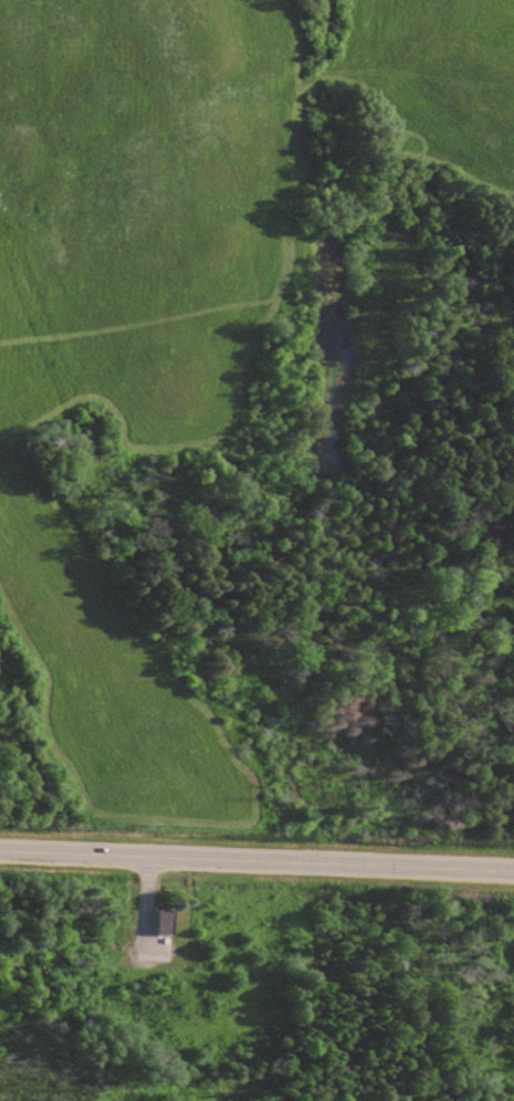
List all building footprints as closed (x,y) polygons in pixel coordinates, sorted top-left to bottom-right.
[(176,910),(158,910),(158,934),(176,934),(176,910)]
